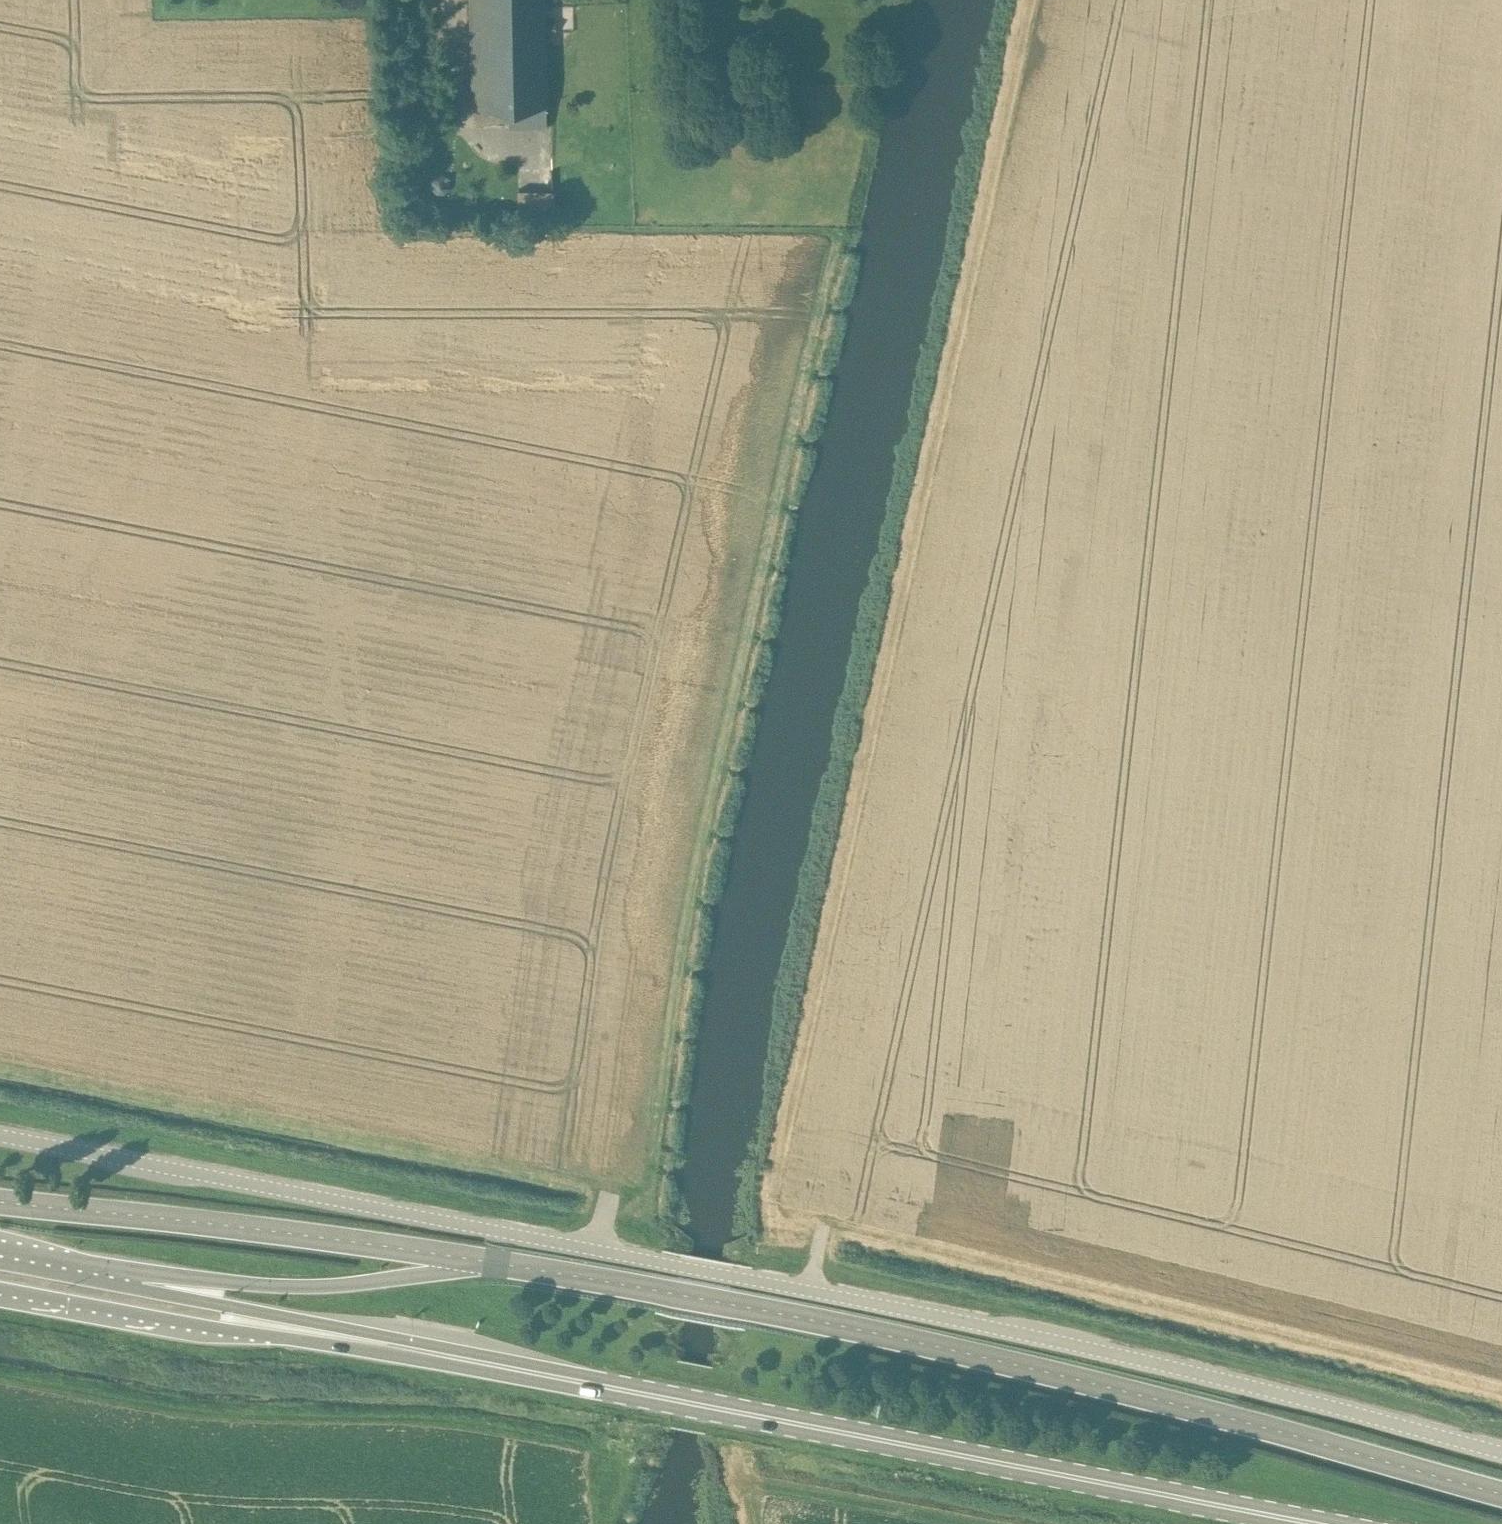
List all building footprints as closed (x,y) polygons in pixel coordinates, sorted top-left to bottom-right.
[(508,105),(508,128),(546,127),(546,104),(547,104),(545,0),(468,0),(470,105),(508,105)] [(435,174),(430,180),(430,188),(436,193),(444,193),(449,187),(449,179),(443,173),(435,173),(435,174)]
